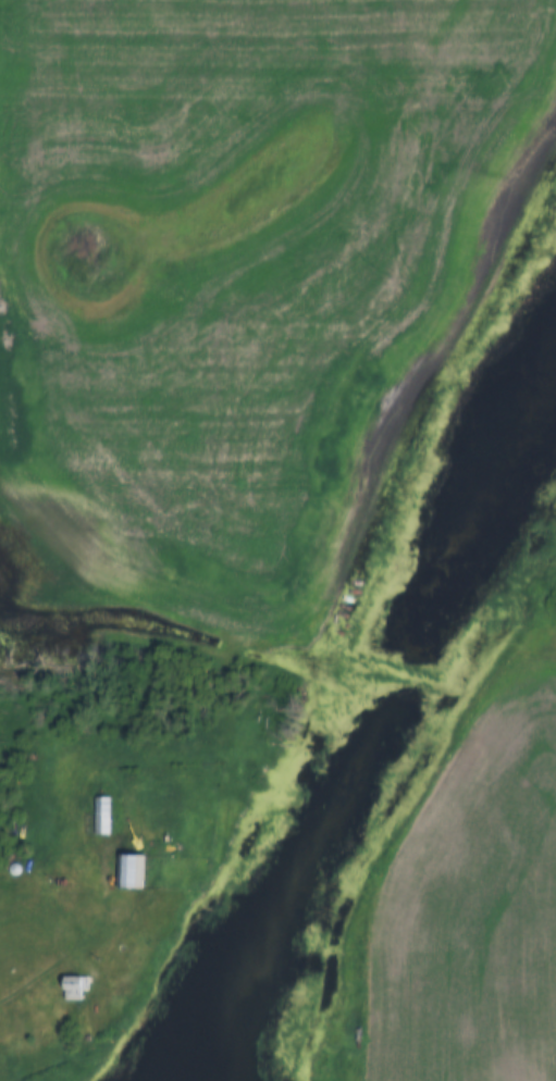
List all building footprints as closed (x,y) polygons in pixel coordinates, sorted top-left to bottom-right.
[(94,835),(110,835),(110,797),(94,797),(94,835)] [(141,855),(115,855),(115,888),(141,888),(141,855)] [(86,1000),(86,975),(64,975),(64,1000),(86,1000)]
